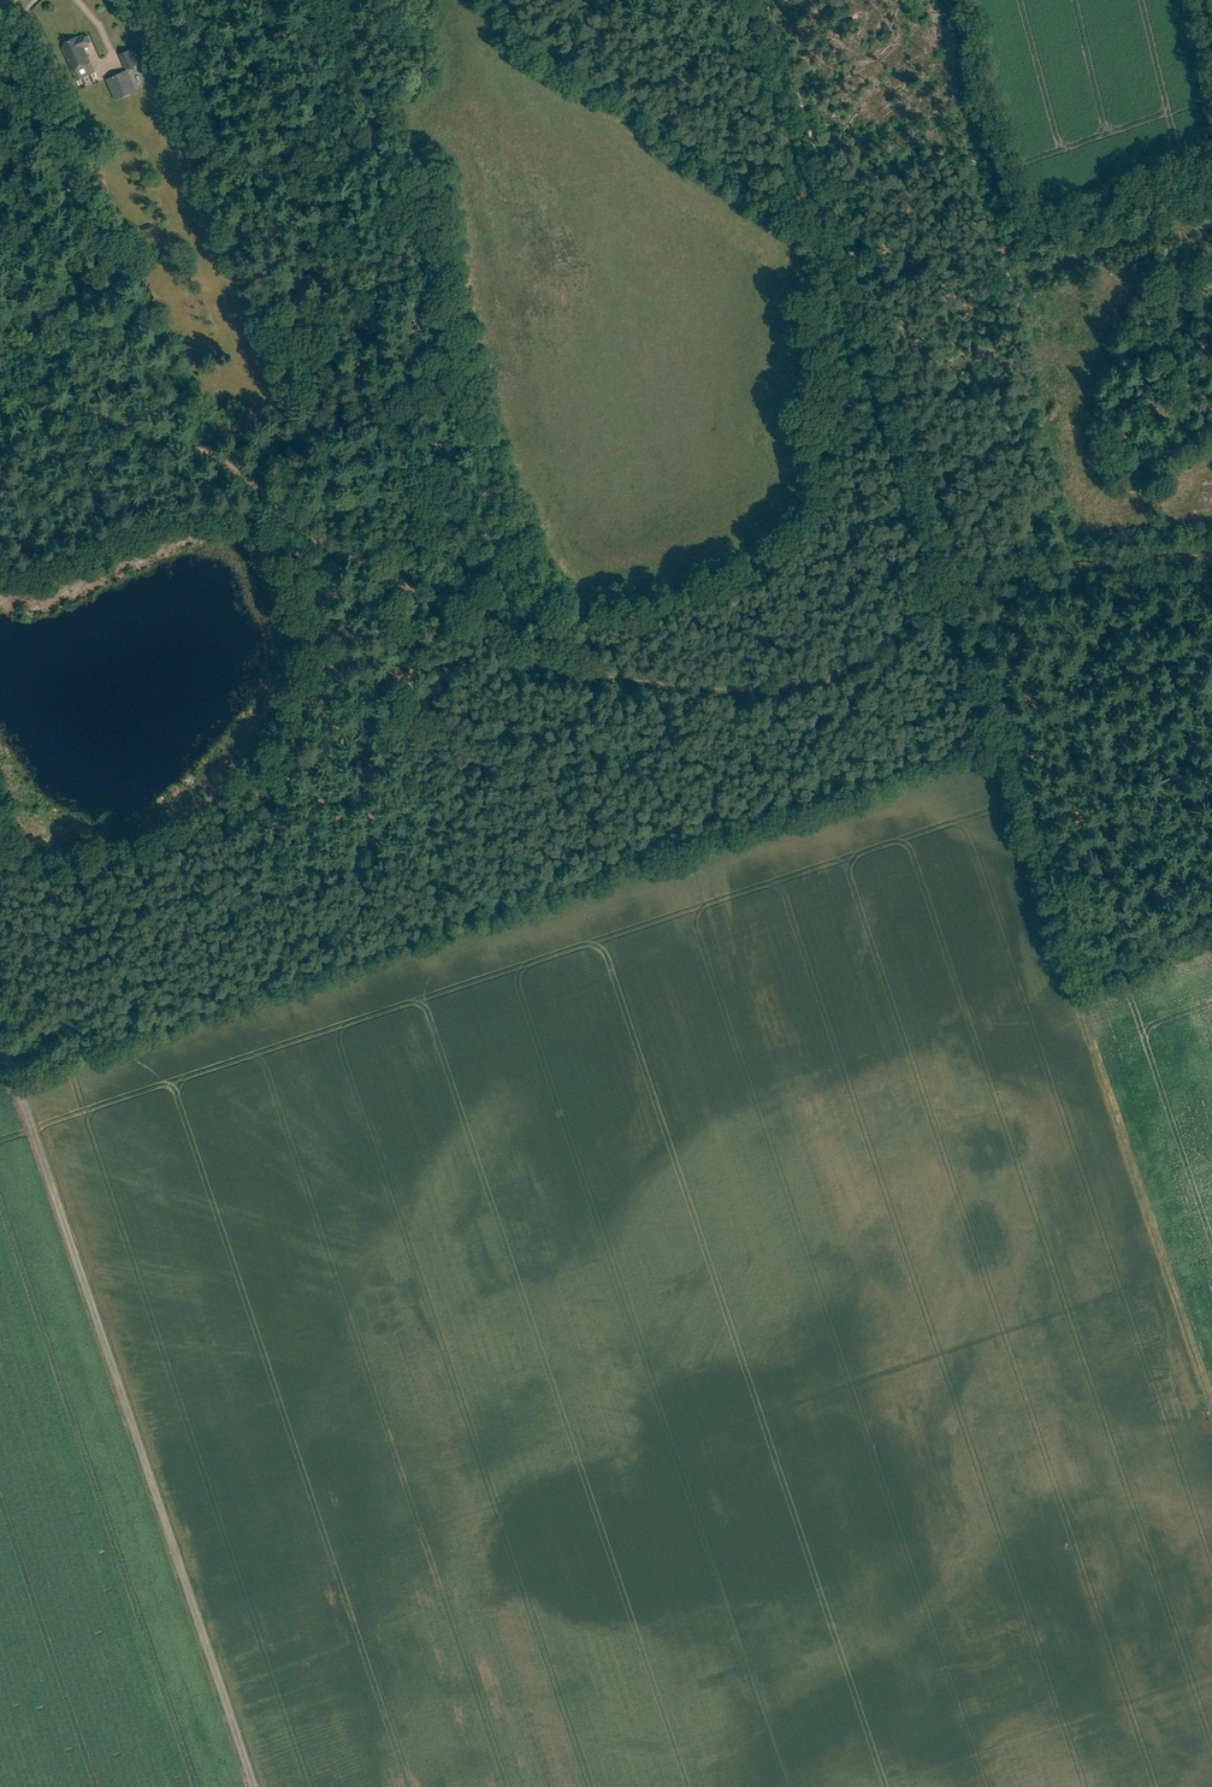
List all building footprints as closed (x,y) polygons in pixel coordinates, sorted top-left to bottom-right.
[(63,44),(64,47),(60,49),(70,71),(88,62),(82,50),(89,46),(84,36),(77,39),(77,38),(63,44)] [(141,42),(137,44),(139,48),(137,48),(140,54),(146,51),(141,42)] [(131,48),(120,54),(126,68),(138,63),(131,48)] [(119,73),(113,76),(120,91),(126,88),(119,73)]
